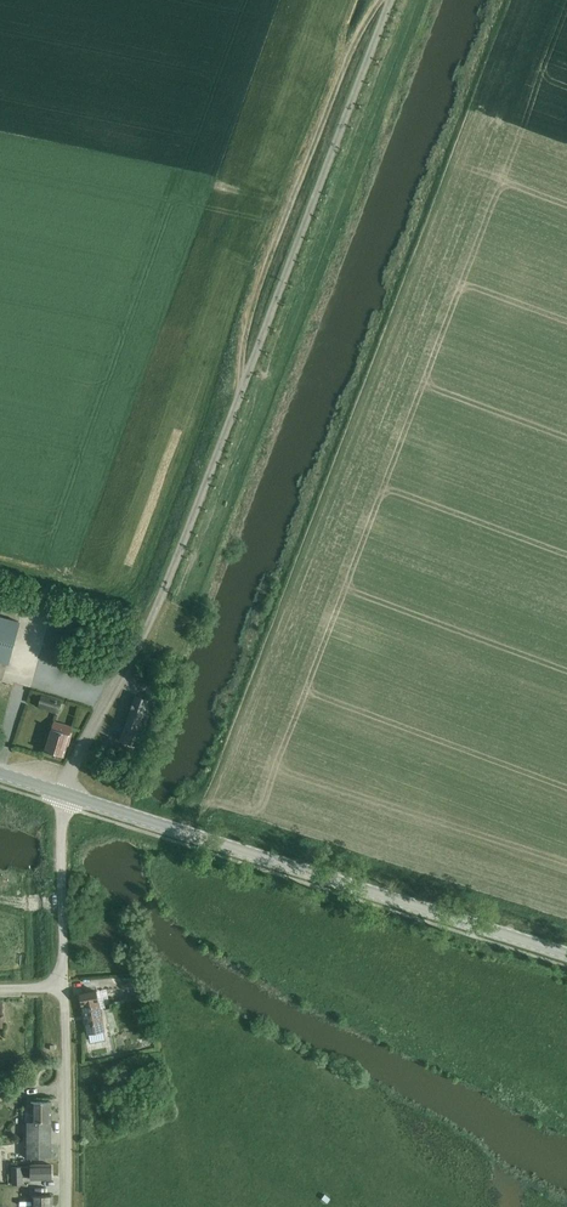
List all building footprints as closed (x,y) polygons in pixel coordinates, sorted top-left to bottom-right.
[(19,623),(0,618),(0,663),(7,665),(19,623)] [(137,747),(153,701),(136,695),(120,741),(137,747)] [(41,696),(38,706),(57,712),(60,702),(41,696)] [(71,729),(52,723),(43,751),(51,753),(50,754),(55,755),(62,757),(71,729)] [(97,990),(85,992),(80,993),(88,1032),(105,1029),(97,990)] [(52,1158),(51,1125),(51,1121),(52,1121),(51,1102),(31,1102),(31,1121),(26,1121),(27,1159),(52,1158)] [(42,1178),(52,1178),(52,1165),(33,1165),(33,1174),(27,1174),(27,1184),(42,1184),(42,1178)] [(12,1186),(25,1186),(25,1179),(17,1179),(17,1172),(11,1173),(12,1186)] [(53,1195),(33,1195),(32,1206),(52,1206),(53,1195)]
